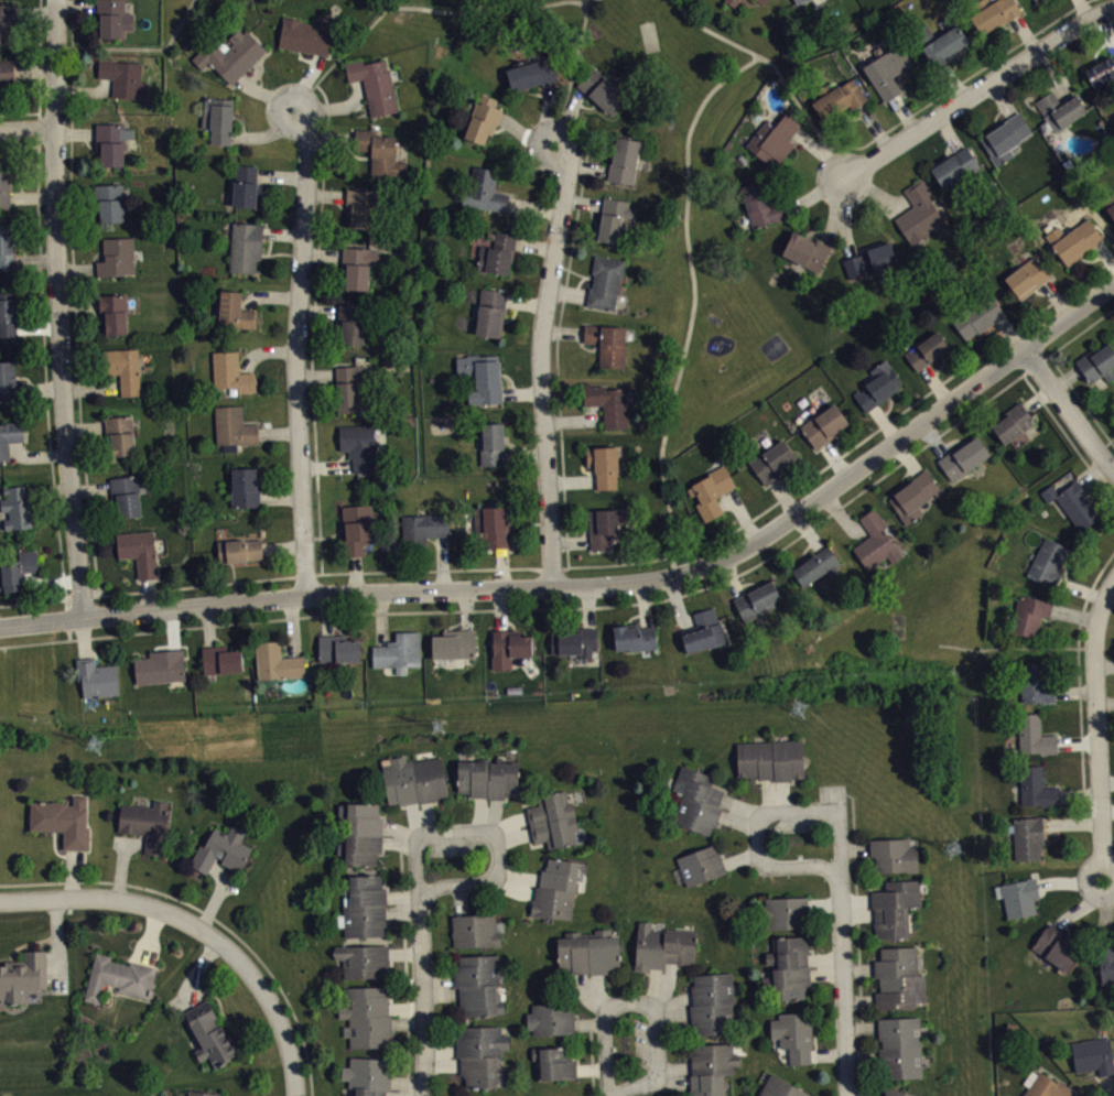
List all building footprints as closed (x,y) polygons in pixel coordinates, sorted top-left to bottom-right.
[(97,14),(97,0),(125,0),(125,12),(133,12),(133,30),(126,30),(126,37),(101,37),(101,14),(97,14)] [(727,9),(738,15),(746,0),(769,12),(775,0),(731,0),(727,9)] [(798,11),(833,0),(795,0),(798,11)] [(970,15),(995,0),(1015,0),(1023,11),(1015,15),(982,35),(970,15)] [(1040,9),(1056,1),(1056,0),(1035,0),(1040,9)] [(14,4),(0,4),(0,43),(14,43),(14,4)] [(283,17),(278,47),(328,56),(334,25),(283,17)] [(956,23),(971,45),(941,64),(933,68),(910,32),(926,22),(935,36),(956,23)] [(247,29),(267,48),(230,84),(208,62),(202,68),(192,58),(212,39),(224,51),(232,42),(228,37),(238,28),(242,33),(247,29)] [(862,65),(899,42),(912,62),(891,76),(901,90),(893,96),(885,101),(862,65)] [(506,69),(551,55),(559,79),(542,85),(540,82),(512,90),(506,69)] [(1113,57),(1113,84),(1105,88),(1103,83),(1094,87),(1084,68),(1111,55),(1113,57)] [(14,82),(0,82),(0,59),(13,58),(14,82)] [(98,77),(99,58),(142,62),(139,99),(111,97),(113,79),(98,77)] [(345,63),(348,80),(363,78),(370,116),(397,110),(388,66),(386,67),(385,58),(364,63),(363,58),(345,63)] [(576,84),(594,65),(614,84),(619,78),(635,93),(612,117),(583,89),(576,84)] [(811,102),(821,96),(816,89),(828,83),(831,89),(839,85),(840,86),(853,77),(867,98),(859,104),(852,109),(848,104),(823,120),(811,102)] [(1054,131),(1086,110),(1075,94),(1061,104),(1056,96),(1051,89),(1034,101),(1046,119),(1038,124),(1045,133),(1052,128),(1054,131)] [(464,137),(480,93),(497,99),(494,106),(502,109),(493,134),(488,133),(484,144),(464,137)] [(209,143),(230,144),(234,98),(216,97),(216,96),(204,96),(202,127),(210,128),(209,143)] [(980,138),(1007,120),(1006,119),(1013,115),(1019,110),(1032,131),(1019,140),(1020,141),(1009,149),(1014,155),(996,166),(988,155),(989,154),(980,138)] [(745,144),(765,119),(774,127),(786,111),(801,123),(796,130),(789,139),(793,143),(774,167),(745,144)] [(96,123),(125,123),(125,128),(133,128),(132,138),(125,138),(125,165),(100,165),(101,152),(95,152),(96,123)] [(355,128),(376,129),(376,134),(396,134),(394,158),(394,160),(405,160),(405,174),(370,174),(370,150),(355,150),(355,128)] [(617,135),(641,140),(639,149),(642,150),(639,167),(636,167),(634,183),(607,178),(608,171),(610,162),(612,162),(617,135)] [(931,169),(960,149),(966,145),(981,166),(945,189),(931,169)] [(231,206),(262,208),(264,208),(267,185),(258,185),(259,165),(236,163),(235,181),(234,181),(231,206)] [(11,206),(0,206),(0,166),(11,165),(12,189),(10,189),(11,206)] [(507,210),(461,203),(463,188),(471,189),(474,165),(499,170),(496,191),(509,193),(507,210)] [(894,218),(913,205),(909,198),(902,189),(921,177),(933,196),(930,199),(943,219),(927,230),(929,232),(911,245),(894,218)] [(740,186),(751,227),(785,218),(781,209),(779,200),(772,203),(771,198),(769,199),(764,180),(740,186)] [(95,185),(125,184),(126,220),(100,221),(100,210),(96,210),(95,185)] [(347,188),(379,191),(378,206),(375,206),(372,230),(349,229),(351,204),(346,204),(347,188)] [(1100,202),(1113,192),(1113,221),(1100,202)] [(604,197),(629,200),(628,206),(637,207),(635,218),(626,217),(621,243),(597,239),(603,204),(604,197)] [(1043,235),(1068,265),(1097,242),(1103,237),(1088,217),(1066,235),(1057,225),(1043,235)] [(17,269),(0,270),(0,222),(13,221),(17,269)] [(232,221),(229,271),(256,272),(257,258),(260,259),(262,223),(232,221)] [(793,230),(781,253),(819,271),(832,246),(824,242),(818,239),(814,245),(802,238),(803,235),(793,230)] [(476,269),(509,274),(516,235),(496,231),(494,247),(480,243),(476,269)] [(102,238),(133,236),(134,273),(97,275),(96,261),(104,260),(102,238)] [(843,260),(852,257),(867,251),(866,248),(890,241),(898,265),(875,272),(874,271),(850,279),(843,260)] [(345,287),(367,290),(369,263),(380,263),(380,250),(369,249),(369,248),(344,246),(342,274),(346,275),(345,287)] [(594,254),(625,259),(623,278),(619,276),(614,310),(586,305),(588,296),(590,286),(592,286),(594,273),(592,273),(594,254)] [(1004,278),(1034,256),(1049,276),(1045,281),(1020,300),(1004,278)] [(475,334),(500,337),(507,291),(482,287),(475,334)] [(220,290),(244,291),(242,308),(258,310),(257,329),(218,327),(220,290)] [(18,336),(15,292),(0,292),(0,336),(18,336)] [(951,319),(989,292),(1003,311),(997,315),(991,319),(993,322),(978,333),(976,330),(964,339),(951,319)] [(99,295),(127,294),(127,334),(106,334),(106,322),(101,322),(101,313),(99,313),(99,295)] [(339,303),(338,330),(343,330),(342,343),(365,344),(367,304),(339,303)] [(585,324),(626,327),(624,367),(598,366),(599,344),(584,343),(584,333),(585,324)] [(902,352),(917,371),(923,366),(929,361),(930,363),(951,349),(937,329),(916,345),(918,347),(911,351),(908,348),(902,352)] [(1107,341),(1113,350),(1113,365),(1111,367),(1113,371),(1113,376),(1107,381),(1103,373),(1091,382),(1079,367),(1074,360),(1094,346),(1096,350),(1107,341)] [(121,395),(140,394),(139,348),(101,350),(102,375),(120,373),(121,395)] [(213,351),(238,350),(239,372),(255,371),(256,391),(238,391),(238,386),(214,388),(213,351)] [(456,356),(466,356),(466,354),(479,352),(479,355),(498,354),(501,402),(468,404),(467,389),(475,389),(475,376),(456,376),(456,356)] [(853,392),(866,411),(873,406),(899,388),(897,386),(901,382),(885,358),(869,370),(874,377),(853,392)] [(24,398),(0,399),(0,362),(15,360),(17,381),(23,380),(24,398)] [(336,366),(338,412),(367,412),(367,377),(368,377),(367,363),(354,363),(354,366),(336,366)] [(604,427),(628,426),(626,387),(604,389),(604,384),(591,384),(591,381),(583,381),(584,405),(594,404),(602,404),(604,427)] [(1004,444),(1035,421),(1024,406),(1019,401),(999,415),(1002,419),(991,426),(1004,444)] [(799,426),(815,414),(816,415),(835,403),(848,422),(839,430),(840,432),(823,443),(815,448),(799,426)] [(215,405),(242,404),(242,416),(244,416),(244,424),(259,423),(260,443),(237,444),(237,451),(224,451),(224,444),(216,444),(215,405)] [(105,417),(132,415),(136,454),(107,456),(105,417)] [(10,459),(0,460),(0,424),(6,424),(4,420),(22,419),(23,441),(9,442),(10,459)] [(482,465),(506,464),(505,444),(504,444),(502,422),(483,423),(483,432),(479,432),(482,465)] [(339,426),(374,424),(375,471),(354,473),(353,457),(348,457),(348,451),(340,451),(339,426)] [(937,459),(951,480),(989,454),(976,435),(960,447),(958,445),(944,454),(937,459)] [(748,462),(781,437),(796,457),(787,464),(789,467),(772,479),(765,485),(748,462)] [(586,446),(617,445),(618,471),(616,471),(617,488),(596,489),(595,479),(595,466),(587,466),(586,446)] [(724,464),(736,486),(716,496),(720,503),(724,511),(704,522),(695,503),(700,501),(696,493),(691,496),(686,489),(692,486),(691,484),(709,475),(707,473),(724,464)] [(231,468),(260,467),(261,507),(231,508),(230,490),(232,490),(231,468)] [(926,468),(943,492),(937,497),(934,493),(918,506),(922,512),(907,524),(888,499),(915,479),(913,477),(920,473),(926,468)] [(109,478),(139,475),(140,491),(139,491),(142,516),(119,518),(118,504),(112,504),(109,478)] [(1039,492),(1051,484),(1058,492),(1077,479),(1081,486),(1088,493),(1084,496),(1100,517),(1080,532),(1054,497),(1047,502),(1039,492)] [(3,487),(26,485),(28,500),(31,500),(34,528),(6,530),(4,520),(9,520),(9,511),(2,512),(0,499),(8,499),(7,495),(3,495),(3,487)] [(371,503),(374,539),(369,539),(369,543),(363,543),(364,555),(344,556),(342,506),(371,503)] [(474,508),(508,506),(509,546),(483,547),(483,538),(475,538),(474,508)] [(588,509),(635,507),(636,521),(618,522),(619,532),(610,533),(610,549),(592,550),(591,540),(588,509)] [(873,508),(887,525),(883,529),(901,555),(891,563),(886,556),(868,569),(852,547),(870,533),(864,525),(858,518),(873,508)] [(402,514),(448,513),(450,535),(426,536),(426,551),(403,551),(402,514)] [(116,532),(153,530),(158,577),(138,578),(137,556),(118,558),(116,532)] [(263,557),(219,563),(217,540),(228,539),(228,540),(245,539),(244,532),(256,531),(256,535),(261,535),(263,557)] [(1046,535),(1026,574),(1053,588),(1057,580),(1061,573),(1057,571),(1069,547),(1046,535)] [(791,569),(821,549),(828,544),(841,564),(836,567),(841,573),(832,579),(826,571),(803,586),(791,569)] [(1,561),(20,558),(19,551),(36,549),(39,572),(24,573),(26,590),(4,593),(1,561)] [(733,599),(739,596),(771,579),(780,597),(772,601),(775,606),(744,621),(733,599)] [(1019,594),(1053,601),(1051,608),(1049,617),(1040,615),(1035,637),(1010,631),(1019,594)] [(681,630),(697,625),(695,619),(694,612),(714,606),(718,622),(721,621),(727,641),(689,653),(681,630)] [(614,626),(616,650),(628,649),(628,651),(657,648),(655,626),(647,627),(639,627),(639,626),(627,627),(626,625),(614,626)] [(552,653),(581,652),(581,656),(592,656),(592,650),(596,650),(596,627),(587,627),(565,627),(565,632),(551,632),(552,653)] [(432,634),(443,634),(443,629),(475,629),(476,656),(432,658),(432,634)] [(493,630),(510,629),(510,634),(532,634),(532,655),(510,655),(510,669),(493,669),(493,655),(493,630)] [(372,645),(372,666),(396,666),(396,674),(408,673),(408,665),(421,665),(420,631),(396,631),(397,641),(387,641),(387,645),(372,645)] [(318,636),(347,634),(347,639),(358,639),(359,660),(320,661),(318,636)] [(258,679),(305,675),(304,654),(281,656),(280,639),(256,641),(258,679)] [(202,647),(220,644),(220,651),(241,650),(242,671),(204,674),(202,647)] [(134,658),(137,684),(185,680),(183,656),(185,656),(184,649),(149,651),(150,656),(134,658)] [(75,659),(95,656),(96,665),(117,664),(119,694),(84,697),(83,681),(77,681),(75,659)] [(1021,703),(1056,701),(1054,692),(1054,683),(1046,684),(1045,662),(1019,663),(1021,703)] [(1019,752),(1039,751),(1039,753),(1058,752),(1057,744),(1057,734),(1040,735),(1039,713),(1017,713),(1019,752)] [(736,742),(802,739),(803,777),(792,778),(790,778),(790,780),(775,780),(775,778),(758,778),(758,775),(757,775),(737,775),(736,742)] [(382,764),(388,803),(399,802),(399,804),(403,804),(418,801),(440,797),(439,796),(441,795),(448,794),(442,756),(412,761),(412,759),(405,760),(405,756),(389,758),(390,763),(382,764)] [(457,760),(457,792),(468,792),(471,792),(471,795),(487,795),(487,797),(506,797),(506,794),(507,794),(509,794),(518,794),(518,761),(506,761),(506,758),(496,758),(496,761),(490,761),(490,758),(476,758),(476,760),(457,760)] [(672,790),(682,764),(714,777),(712,783),(711,785),(724,790),(721,797),(718,805),(722,806),(720,814),(716,823),(714,827),(712,826),(709,835),(671,822),(682,793),(672,790)] [(1020,803),(1042,803),(1042,805),(1059,804),(1059,795),(1059,785),(1042,786),(1041,764),(1019,766),(1020,803)] [(526,807),(533,842),(547,839),(547,843),(548,848),(575,843),(573,831),(578,829),(573,803),(576,803),(573,789),(538,796),(538,797),(539,801),(539,804),(526,807)] [(30,801),(30,831),(63,831),(63,849),(89,849),(89,826),(85,826),(86,795),(73,795),(73,804),(68,804),(68,802),(54,801),(30,801)] [(120,803),(153,806),(154,797),(171,800),(165,856),(144,854),(147,835),(118,832),(120,803)] [(348,802),(347,828),(343,828),(343,854),(346,854),(346,864),(377,865),(377,855),(377,851),(381,851),(382,816),(378,816),(378,814),(379,803),(348,802)] [(1013,817),(1015,860),(1041,859),(1040,846),(1043,846),(1042,825),(1042,815),(1036,815),(1036,816),(1013,817)] [(201,844),(190,865),(207,873),(216,855),(221,858),(220,861),(240,871),(252,847),(240,840),(248,827),(234,820),(227,833),(215,826),(205,846),(201,844)] [(870,838),(870,847),(870,856),(875,856),(875,872),(918,871),(917,845),(909,846),(909,837),(870,838)] [(675,857),(686,887),(727,872),(724,864),(720,851),(716,851),(714,844),(675,857)] [(531,913),(572,919),(574,893),(577,893),(578,880),(576,880),(578,860),(549,857),(548,866),(547,865),(545,868),(545,869),(541,869),(540,886),(537,886),(536,899),(532,899),(532,902),(531,913)] [(344,935),(383,935),(383,929),(383,925),(386,925),(385,887),(381,887),(381,885),(381,875),(349,876),(349,883),(343,883),(344,935)] [(1007,919),(1036,913),(1032,899),(1039,897),(1037,886),(1035,876),(1001,883),(1007,919)] [(886,880),(886,888),(886,890),(873,891),(873,899),(873,909),(875,909),(875,914),(875,921),(874,921),(874,924),(874,927),(876,927),(876,938),(910,937),(909,908),(921,908),(920,879),(886,880)] [(766,905),(765,898),(807,897),(807,904),(808,927),(766,930),(766,919),(757,919),(756,905),(766,905)] [(495,913),(452,914),(453,946),(501,945),(500,930),(496,930),(495,913)] [(638,920),(635,969),(647,970),(649,970),(650,967),(656,967),(663,968),(664,962),(672,962),(680,963),(694,964),(695,943),(696,930),(666,927),(666,930),(651,929),(651,921),(638,920)] [(1031,947),(1049,922),(1056,927),(1068,935),(1066,938),(1067,940),(1067,941),(1080,951),(1066,970),(1031,947)] [(558,937),(559,969),(569,968),(572,968),(572,974),(582,973),(596,973),(607,972),(607,967),(609,967),(620,967),(619,935),(610,936),(610,927),(595,929),(595,933),(581,933),(581,931),(565,931),(565,936),(558,937)] [(775,964),(767,964),(766,952),(774,951),(772,937),(807,935),(807,946),(809,946),(809,948),(809,953),(808,954),(808,958),(808,967),(810,967),(810,975),(811,985),(807,985),(807,987),(807,989),(804,989),(805,998),(794,999),(791,999),(775,1000),(774,988),(763,989),(763,976),(771,976),(771,969),(772,969),(772,968),(778,967),(778,966),(775,966),(775,964)] [(334,945),(334,946),(335,953),(335,958),(343,957),(344,977),(388,976),(388,944),(334,945)] [(880,947),(917,945),(918,974),(926,973),(927,1000),(917,1000),(917,1007),(877,1008),(876,991),(880,991),(880,989),(879,977),(875,977),(875,959),(882,959),(882,957),(880,947)] [(1113,980),(1113,946),(1103,947),(1097,948),(1102,981),(1113,980)] [(23,1002),(23,989),(41,989),(41,987),(47,987),(46,949),(24,949),(24,959),(4,961),(4,964),(0,964),(0,1003),(23,1002)] [(95,952),(84,999),(100,1003),(105,983),(119,986),(118,991),(149,999),(156,966),(131,961),(130,965),(110,961),(111,955),(95,952)] [(459,955),(499,954),(500,985),(498,985),(499,991),(500,991),(501,999),(505,999),(506,1013),(499,1013),(497,1013),(465,1016),(465,1008),(461,1008),(461,1002),(459,987),(456,988),(455,968),(455,965),(461,965),(459,955)] [(694,974),(694,984),(692,985),(692,987),(693,996),(693,1003),(690,1005),(691,1012),(692,1022),(692,1026),(695,1026),(695,1035),(736,1032),(733,1002),(735,1002),(732,970),(694,974)] [(347,987),(386,985),(386,995),(389,995),(389,998),(389,1014),(392,1014),(392,1031),(393,1046),(350,1048),(350,1035),(345,1035),(345,1026),(350,1026),(349,1017),(340,1018),(339,1006),(348,1005),(347,987)] [(183,1012),(206,998),(217,1018),(215,1019),(219,1027),(223,1024),(235,1044),(232,1045),(238,1053),(215,1067),(208,1057),(201,1062),(193,1051),(202,1045),(183,1012)] [(526,1012),(527,1029),(532,1028),(532,1034),(574,1033),(573,1022),(573,1011),(571,1011),(571,1002),(531,1003),(532,1012),(526,1012)] [(779,1012),(779,1019),(771,1019),(771,1039),(780,1038),(780,1048),(790,1048),(790,1064),(812,1063),(812,1055),(811,1046),(813,1046),(813,1024),(812,1011),(779,1012)] [(878,1018),(920,1017),(923,1077),(882,1078),(880,1065),(879,1048),(883,1048),(883,1040),(879,1040),(879,1035),(878,1018)] [(463,1027),(500,1026),(500,1034),(509,1034),(509,1049),(501,1049),(501,1056),(499,1056),(499,1065),(496,1065),(496,1086),(466,1087),(466,1077),(464,1077),(464,1075),(464,1074),(461,1074),(461,1056),(457,1056),(457,1038),(457,1035),(463,1035),(463,1027)] [(1075,1072),(1097,1068),(1099,1076),(1106,1074),(1113,1073),(1113,1066),(1110,1037),(1071,1042),(1075,1072)] [(694,1054),(691,1054),(691,1056),(691,1066),(692,1074),(690,1074),(690,1082),(690,1088),(689,1088),(689,1092),(689,1095),(724,1095),(723,1074),(734,1073),(733,1065),(739,1064),(739,1053),(733,1053),(733,1043),(693,1044),(694,1054)] [(531,1048),(531,1060),(540,1059),(541,1079),(576,1078),(576,1068),(576,1059),(572,1059),(572,1045),(531,1048)] [(387,1089),(386,1095),(353,1095),(353,1090),(353,1087),(349,1087),(349,1079),(342,1079),(343,1066),(350,1067),(350,1056),(392,1059),(392,1065),(391,1089),(387,1089)] [(1074,1090),(1058,1079),(1057,1082),(1040,1071),(1038,1074),(1031,1070),(1023,1083),(1028,1087),(1022,1095),(1070,1095),(1074,1090)] [(759,1095),(814,1095),(771,1073),(759,1095)] [(887,1087),(920,1095),(885,1095),(885,1093),(887,1087)]
